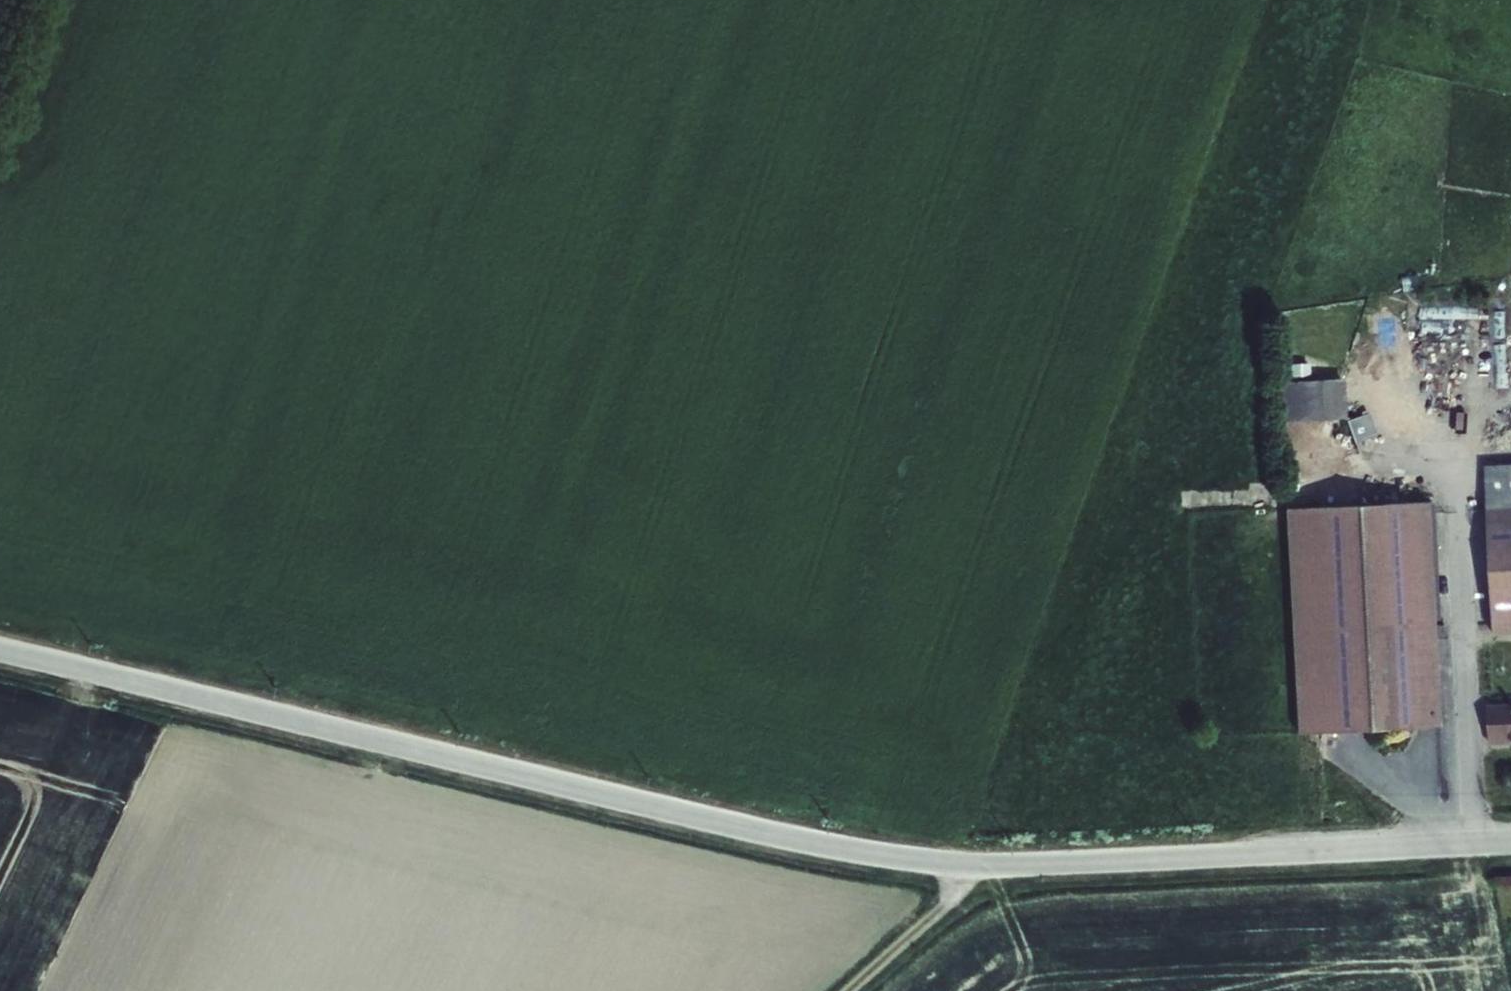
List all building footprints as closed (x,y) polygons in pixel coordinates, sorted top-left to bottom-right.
[(1343,379),(1279,382),(1281,422),(1345,419),(1343,379)] [(1368,414),(1346,422),(1354,444),(1376,436),(1368,414)] [(1484,468),(1493,637),(1510,636),(1510,466),(1484,468)] [(1427,503),(1284,510),(1296,734),(1439,727),(1427,503)] [(1486,707),(1489,747),(1510,746),(1510,705),(1486,707)]
